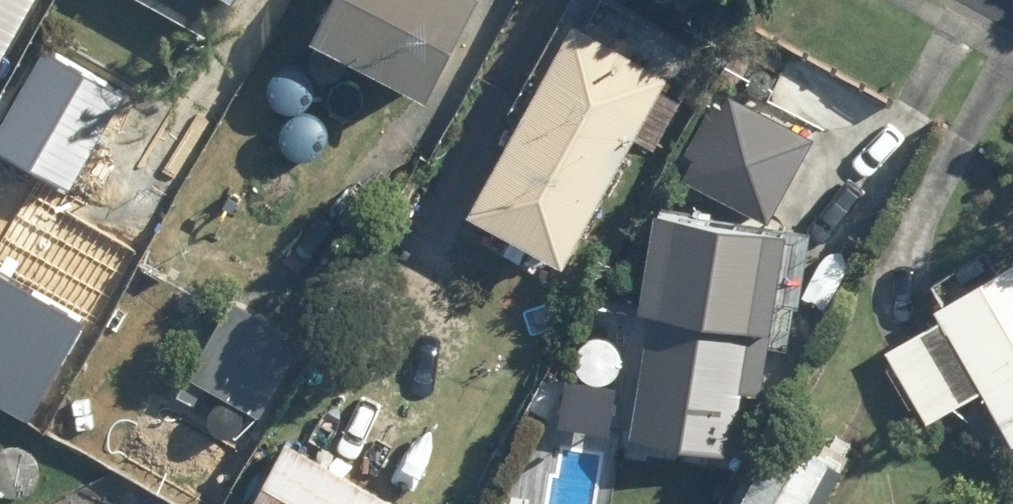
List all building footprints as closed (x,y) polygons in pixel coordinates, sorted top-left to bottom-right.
[(27,0),(0,0),(0,49),(27,0)] [(225,32),(242,0),(166,0),(225,32)] [(441,94),(488,0),(344,0),(326,36),(441,94)] [(575,262),(678,73),(582,20),(478,209),(575,262)] [(68,184),(116,97),(41,56),(0,130),(0,146),(68,184)] [(684,175),(765,221),(806,149),(726,103),(684,175)] [(797,231),(667,209),(651,308),(659,309),(638,435),(739,451),(751,385),(770,389),(797,231)] [(943,308),(949,317),(891,351),(935,422),(991,387),(1012,423),(1012,266),(943,308)] [(25,429),(82,334),(0,285),(0,415),(25,429)] [(195,373),(265,413),(309,337),(238,297),(195,373)] [(851,467),(789,432),(748,503),(829,503),(851,467)] [(291,440),(255,503),(402,503),(403,503),(291,440)]
